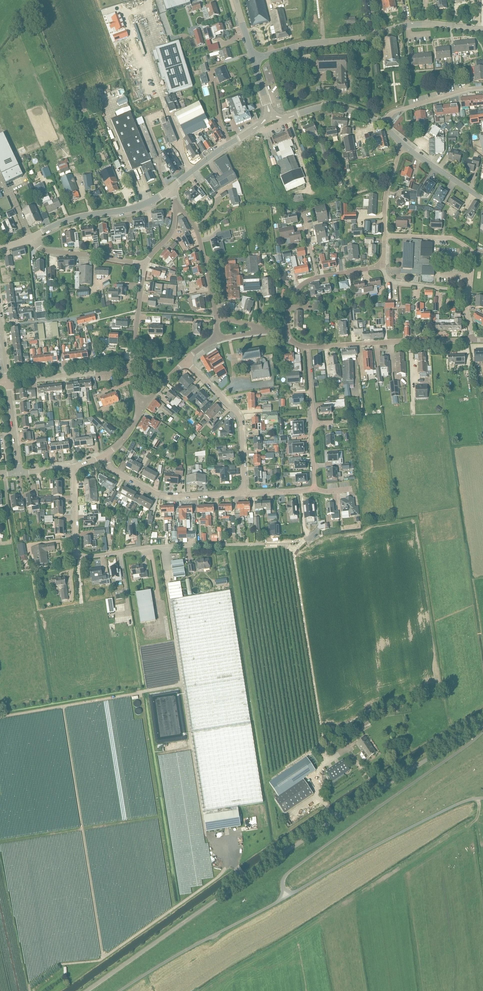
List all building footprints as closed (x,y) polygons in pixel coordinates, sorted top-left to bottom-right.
[(167,12),(191,4),(189,0),(163,0),(167,12)] [(252,27),(269,23),(263,0),(262,0),(247,4),(250,17),(252,27)] [(383,7),(384,12),(396,10),(394,0),(381,0),(383,7)] [(437,5),(437,10),(447,8),(446,0),(436,0),(437,5)] [(191,6),(193,12),(201,9),(199,3),(191,6)] [(215,4),(206,7),(210,18),(219,15),(215,4)] [(276,34),(273,35),(274,40),(277,39),(277,40),(283,39),(289,37),(286,26),(287,26),(283,10),(277,11),(271,12),(276,34)] [(112,11),(105,13),(110,28),(113,27),(114,31),(124,28),(119,12),(112,14),(112,11)] [(355,18),(346,19),(347,31),(356,30),(355,18)] [(142,41),(138,24),(132,26),(134,31),(137,31),(140,41),(142,41)] [(203,31),(206,41),(209,40),(215,39),(216,37),(215,34),(218,33),(219,33),(224,31),(223,31),(225,30),(224,27),(223,28),(222,25),(217,26),(216,26),(216,27),(213,28),(210,29),(209,26),(203,28),(203,31)] [(199,29),(194,31),(198,46),(204,44),(202,37),(199,29)] [(126,32),(113,36),(115,42),(122,39),(128,37),(126,32)] [(386,68),(399,67),(396,39),(382,40),(386,68)] [(452,53),(455,53),(462,52),(461,41),(454,42),(454,45),(452,45),(452,53)] [(169,94),(193,87),(179,42),(155,49),(156,51),(152,52),(155,62),(159,61),(160,65),(158,65),(162,79),(164,78),(169,94)] [(219,52),(221,58),(224,57),(225,60),(231,58),(229,49),(219,52)] [(336,72),(337,91),(347,90),(346,71),(347,71),(346,57),(317,58),(318,73),(336,72)] [(198,67),(199,72),(202,71),(202,72),(202,74),(209,72),(207,64),(203,65),(202,64),(200,65),(201,66),(198,67)] [(215,71),(220,84),(223,83),(227,81),(230,80),(225,67),(215,71)] [(206,74),(200,76),(202,85),(208,83),(206,74)] [(169,97),(165,99),(167,105),(168,104),(169,105),(176,102),(175,100),(182,97),(182,96),(180,93),(169,97)] [(241,95),(227,100),(234,118),(248,112),(241,95)] [(126,97),(117,101),(119,106),(128,102),(126,97)] [(461,98),(462,107),(469,107),(468,97),(461,98)] [(477,106),(476,97),(468,97),(469,107),(477,106)] [(178,104),(177,102),(176,102),(169,105),(168,104),(167,105),(170,113),(179,109),(180,108),(178,104)] [(207,120),(199,103),(175,115),(180,126),(186,139),(184,140),(189,148),(186,149),(193,160),(199,156),(197,152),(199,150),(190,136),(203,130),(203,131),(207,129),(203,122),(207,120)] [(458,113),(457,104),(450,105),(451,114),(458,113)] [(435,106),(436,111),(436,116),(443,115),(442,105),(435,106)] [(450,105),(442,105),(443,115),(451,114),(450,105)] [(228,110),(222,111),(225,122),(231,121),(228,110)] [(416,120),(426,119),(425,111),(416,112),(416,120)] [(130,112),(111,120),(130,165),(132,170),(140,166),(147,183),(155,179),(152,172),(155,171),(130,112)] [(236,123),(239,122),(240,124),(242,123),(245,122),(251,119),(248,113),(248,112),(234,118),(235,120),(236,123)] [(471,125),(479,123),(479,121),(482,120),(482,115),(470,117),(471,125)] [(142,117),(136,120),(139,126),(144,123),(142,117)] [(207,120),(203,122),(207,129),(210,127),(213,132),(211,134),(212,136),(217,144),(225,139),(220,131),(218,129),(213,121),(215,120),(213,118),(208,121),(207,120)] [(161,121),(164,127),(168,140),(170,144),(177,142),(168,119),(163,120),(161,121)] [(326,130),(327,135),(327,137),(333,136),(333,138),(337,137),(337,135),(336,132),(338,131),(338,126),(343,126),(343,125),(347,126),(347,120),(333,119),(333,124),(333,129),(326,130)] [(426,119),(416,120),(417,127),(421,127),(421,130),(426,130),(426,126),(426,119)] [(459,131),(463,126),(460,122),(455,127),(459,131)] [(114,145),(117,143),(109,123),(105,124),(114,145)] [(450,123),(445,129),(448,132),(454,126),(450,123)] [(145,124),(140,125),(153,159),(158,157),(145,124)] [(314,124),(304,128),(305,133),(306,136),(307,135),(308,138),(314,136),(315,137),(318,136),(315,129),(314,124)] [(431,128),(428,132),(430,133),(430,134),(436,138),(435,138),(435,139),(435,154),(442,154),(444,151),(444,146),(444,134),(444,132),(443,132),(441,130),(439,130),(434,127),(433,125),(431,128)] [(290,131),(284,133),(284,134),(289,147),(293,146),(290,140),(293,139),(291,136),(290,131)] [(384,132),(376,134),(377,139),(380,138),(380,141),(386,139),(384,132)] [(458,132),(450,132),(449,134),(449,137),(448,137),(449,143),(456,143),(456,139),(459,139),(458,132)] [(4,179),(6,184),(23,176),(21,172),(4,134),(0,136),(0,171),(4,179)] [(284,134),(275,138),(280,151),(279,151),(280,153),(283,161),(277,163),(282,176),(280,177),(286,191),(306,184),(303,178),(305,178),(301,169),(299,169),(293,156),(291,149),(290,149),(289,147),(284,134)] [(376,134),(365,137),(367,146),(371,145),(371,144),(377,142),(378,146),(380,146),(381,149),(388,148),(386,139),(380,141),(380,138),(377,139),(376,134)] [(272,147),(274,147),(276,152),(279,151),(280,151),(275,138),(275,137),(269,139),(272,147)] [(353,137),(343,139),(346,153),(348,153),(355,152),(355,151),(353,137)] [(207,151),(212,148),(208,141),(203,144),(202,142),(200,143),(198,139),(195,140),(196,142),(200,150),(202,154),(207,151)] [(319,145),(323,156),(328,155),(324,143),(319,145)] [(24,146),(18,149),(21,155),(27,152),(24,146)] [(362,157),(356,159),(357,163),(363,162),(363,159),(368,158),(366,148),(360,150),(362,157)] [(174,159),(176,158),(171,149),(167,152),(161,155),(166,163),(171,161),(170,160),(173,159),(174,159)] [(449,159),(455,161),(454,162),(459,163),(461,159),(462,152),(458,151),(458,153),(451,152),(449,159)] [(228,159),(226,156),(215,163),(224,175),(215,180),(222,188),(222,189),(237,180),(232,172),(233,171),(228,159)] [(173,175),(180,171),(178,168),(181,166),(176,158),(174,159),(173,159),(170,160),(171,161),(166,163),(168,166),(167,166),(167,167),(168,169),(169,169),(173,175)] [(463,169),(471,171),(471,170),(473,171),(475,166),(478,167),(480,159),(473,158),(472,163),(465,161),(464,165),(463,169)] [(58,163),(61,172),(64,171),(64,172),(69,170),(67,163),(68,162),(68,159),(65,160),(58,163)] [(381,174),(384,173),(382,165),(378,165),(378,161),(366,162),(367,170),(371,170),(372,175),(376,174),(377,177),(381,176),(381,174)] [(39,167),(43,179),(51,177),(48,171),(47,171),(45,165),(39,167)] [(112,169),(101,174),(106,187),(107,187),(110,194),(118,191),(116,183),(118,183),(116,178),(112,169)] [(401,176),(407,178),(406,181),(409,182),(412,171),(406,169),(404,173),(402,173),(401,176)] [(83,175),(85,186),(86,191),(90,190),(91,193),(90,193),(92,199),(97,197),(97,196),(100,195),(98,190),(96,191),(96,189),(93,189),(93,187),(91,174),(83,175)] [(73,175),(62,179),(65,190),(67,194),(69,194),(71,201),(80,198),(77,191),(78,190),(76,186),(73,175)] [(208,177),(205,179),(206,180),(209,184),(209,185),(212,184),(215,188),(212,189),(215,193),(222,188),(215,180),(212,176),(211,175),(208,177)] [(408,189),(412,190),(416,191),(419,186),(413,184),(414,181),(410,180),(408,189)] [(424,187),(421,185),(417,191),(418,198),(421,197),(424,192),(429,195),(430,192),(431,193),(433,190),(432,190),(434,186),(432,185),(432,184),(429,182),(429,183),(427,182),(424,187)] [(43,183),(34,187),(40,201),(41,200),(42,203),(43,203),(44,202),(45,202),(45,204),(46,208),(48,213),(52,211),(51,210),(60,206),(58,202),(57,200),(52,202),(51,201),(43,183)] [(232,204),(233,206),(239,205),(238,203),(239,203),(238,196),(241,195),(242,195),(240,186),(236,187),(237,188),(236,188),(236,190),(234,190),(229,191),(232,204)] [(194,187),(185,194),(191,202),(200,195),(203,199),(206,196),(203,192),(200,188),(197,191),(194,187)] [(433,212),(441,212),(444,206),(441,204),(443,200),(445,197),(447,193),(445,193),(446,192),(441,189),(441,190),(440,189),(434,200),(438,203),(433,212)] [(397,202),(397,206),(402,206),(406,202),(406,200),(409,200),(409,193),(402,192),(401,198),(397,202)] [(302,194),(292,197),(293,203),(304,201),(302,194)] [(368,210),(368,215),(376,215),(377,196),(369,195),(369,200),(368,200),(368,210)] [(453,197),(450,202),(449,203),(459,210),(460,208),(463,204),(453,197)] [(12,209),(7,198),(0,201),(0,205),(3,212),(12,209)] [(464,217),(467,218),(471,220),(475,214),(474,213),(479,205),(474,201),(471,206),(464,217)] [(35,206),(29,208),(37,225),(42,222),(35,206)] [(317,216),(327,214),(325,206),(320,207),(315,208),(317,216)] [(29,208),(23,211),(30,227),(37,225),(29,208)] [(341,208),(341,211),(341,220),(350,220),(350,213),(348,213),(347,208),(341,208)] [(8,235),(13,232),(12,231),(16,229),(14,225),(11,218),(16,215),(14,210),(7,213),(10,220),(3,223),(6,230),(8,235)] [(157,212),(158,222),(164,222),(164,225),(167,226),(169,219),(166,218),(164,219),(163,212),(157,212)] [(442,213),(439,213),(436,212),(436,215),(439,215),(438,221),(431,220),(431,224),(431,229),(441,229),(442,220),(445,220),(445,215),(446,213),(442,213)] [(283,219),(285,219),(286,225),(298,222),(296,216),(290,217),(289,214),(282,215),(283,219)] [(327,214),(317,216),(318,224),(323,223),(328,221),(327,214)] [(402,218),(397,218),(396,227),(407,228),(407,224),(411,224),(411,219),(411,217),(402,217),(402,218)] [(449,232),(456,221),(449,217),(447,220),(448,221),(446,223),(449,224),(446,230),(449,232)] [(185,219),(178,222),(186,236),(182,238),(184,243),(187,249),(189,248),(193,246),(188,236),(189,235),(188,232),(191,230),(185,219)] [(133,230),(130,230),(130,234),(131,234),(131,241),(134,240),(133,233),(137,233),(137,230),(140,229),(138,220),(133,220),(134,230),(133,230)] [(326,224),(319,226),(314,227),(316,235),(325,233),(324,229),(327,228),(326,224)] [(100,235),(101,235),(102,241),(107,241),(106,234),(107,234),(107,233),(108,233),(108,231),(107,231),(106,225),(99,226),(100,235)] [(111,237),(112,243),(115,243),(115,240),(121,239),(121,236),(120,226),(114,226),(115,236),(111,237)] [(356,226),(352,226),(352,230),(352,236),(362,235),(362,229),(356,229),(356,226)] [(81,228),(82,238),(93,237),(94,244),(98,243),(97,231),(94,231),(93,227),(81,228)] [(280,230),(279,230),(281,240),(290,238),(291,245),(294,244),(299,243),(299,242),(298,240),(301,239),(300,233),(295,234),(294,234),(294,230),(293,230),(293,227),(292,227),(291,227),(288,228),(286,228),(280,230)] [(217,239),(211,240),(213,250),(214,250),(215,254),(222,252),(221,248),(219,248),(218,244),(218,241),(224,239),(231,238),(230,234),(229,231),(221,233),(216,234),(217,239)] [(62,237),(63,245),(67,244),(74,243),(75,246),(75,248),(79,248),(78,233),(74,233),(74,232),(70,232),(66,233),(66,236),(62,237)] [(316,235),(317,244),(327,242),(329,241),(328,238),(326,238),(325,233),(316,235)] [(365,243),(369,243),(369,256),(376,257),(376,246),(373,246),(373,244),(374,239),(365,238),(365,243)] [(400,274),(417,275),(421,275),(421,276),(434,276),(434,264),(429,264),(429,259),(429,257),(430,257),(431,257),(432,256),(432,252),(433,247),(433,244),(432,243),(429,243),(428,242),(426,242),(425,243),(422,243),(422,240),(419,240),(410,240),(410,244),(404,244),(403,269),(403,270),(404,270),(403,274),(400,274)] [(358,256),(357,246),(352,247),(348,247),(349,256),(350,261),(358,260),(357,256),(358,256)] [(24,247),(12,250),(14,258),(26,255),(24,247)] [(303,248),(295,250),(296,250),(298,257),(299,260),(303,260),(302,256),(305,256),(304,252),(304,249),(303,248)] [(166,251),(161,256),(165,260),(166,261),(168,263),(172,260),(173,261),(178,256),(175,253),(174,252),(172,250),(169,253),(166,251)] [(183,268),(187,267),(194,266),(193,264),(200,262),(198,254),(191,255),(188,256),(189,259),(185,260),(186,265),(182,266),(183,268)] [(319,255),(321,263),(322,263),(323,269),(330,268),(328,262),(326,262),(324,254),(319,255)] [(330,268),(337,267),(335,260),(335,259),(336,259),(336,255),(332,255),(332,261),(328,262),(330,268)] [(11,257),(5,258),(6,267),(13,266),(11,257)] [(253,257),(247,258),(247,262),(248,274),(259,273),(258,266),(258,262),(257,257),(253,257)] [(301,267),(298,268),(295,257),(291,257),(293,269),(294,269),(295,275),(302,274),(301,267)] [(58,258),(58,263),(58,266),(59,266),(59,271),(64,271),(64,266),(74,266),(74,263),(74,258),(58,258)] [(305,265),(300,266),(301,267),(302,274),(302,275),(306,274),(306,273),(309,272),(308,266),(307,258),(303,259),(304,262),(305,265)] [(235,259),(225,260),(226,265),(228,300),(236,300),(236,299),(239,299),(239,294),(238,288),(240,287),(244,287),(243,281),(243,279),(241,278),(239,278),(239,272),(238,265),(236,266),(235,263),(235,259)] [(37,267),(34,267),(35,274),(37,274),(39,274),(39,276),(46,276),(46,277),(47,277),(46,269),(46,270),(44,270),(44,262),(36,262),(37,267)] [(191,269),(193,277),(198,276),(203,275),(201,266),(196,267),(191,269)] [(80,284),(92,285),(92,267),(80,267),(80,272),(75,272),(75,276),(75,289),(80,289),(80,284)] [(154,269),(152,275),(160,277),(160,278),(164,279),(165,275),(166,275),(167,271),(163,270),(158,268),(158,270),(154,269)] [(109,276),(109,275),(109,270),(95,269),(95,274),(95,276),(97,276),(97,280),(101,280),(101,276),(109,276)] [(261,288),(260,288),(260,290),(263,290),(267,290),(267,288),(270,287),(270,283),(273,283),(273,282),(274,282),(274,278),(269,278),(266,279),(262,279),(263,288),(261,288)] [(198,280),(196,281),(198,287),(199,286),(200,289),(201,289),(206,288),(204,279),(199,280),(198,280)] [(244,287),(240,287),(241,292),(260,291),(260,290),(260,288),(260,283),(259,283),(259,279),(243,281),(244,287)] [(378,294),(377,287),(381,286),(379,279),(370,281),(370,285),(368,285),(369,292),(369,295),(378,294)] [(267,290),(263,290),(263,293),(264,298),(275,297),(274,287),(275,287),(274,282),(273,282),(273,283),(270,283),(270,287),(267,288),(267,290)] [(344,289),(345,291),(351,289),(351,285),(348,286),(347,282),(339,284),(340,290),(344,289)] [(369,292),(368,285),(364,286),(364,282),(354,284),(355,291),(361,290),(362,293),(364,293),(369,292)] [(319,283),(309,285),(311,297),(316,296),(331,292),(329,284),(319,286),(319,283)] [(151,284),(150,292),(155,293),(156,293),(156,294),(162,295),(162,289),(167,290),(167,285),(162,284),(157,284),(157,285),(151,284)] [(80,290),(77,291),(77,297),(83,296),(89,296),(89,288),(89,287),(85,288),(80,289),(80,290)] [(126,289),(121,289),(119,289),(119,291),(114,290),(114,289),(109,289),(109,295),(112,295),(111,301),(119,301),(119,296),(126,297),(126,289)] [(15,297),(7,298),(8,304),(25,302),(33,301),(32,295),(28,296),(28,299),(24,300),(22,300),(19,300),(18,300),(18,297),(15,297)] [(204,298),(201,299),(200,295),(191,296),(192,301),(193,307),(196,306),(197,311),(205,309),(204,303),(204,298)] [(161,296),(160,299),(153,298),(153,300),(149,299),(148,306),(153,306),(156,307),(156,303),(174,305),(175,297),(161,296)] [(249,298),(243,297),(241,307),(245,308),(244,312),(250,313),(251,308),(252,308),(253,303),(248,302),(249,298)] [(45,302),(35,303),(37,313),(36,313),(37,319),(47,318),(46,312),(45,302)] [(417,315),(416,315),(416,319),(421,319),(430,319),(430,314),(430,313),(424,313),(424,304),(417,304),(417,310),(417,315)] [(474,316),(476,317),(475,319),(482,323),(482,324),(482,325),(482,317),(480,315),(475,313),(474,316)] [(78,318),(79,325),(91,321),(96,320),(94,314),(78,318)] [(149,327),(149,335),(156,336),(156,325),(160,325),(160,317),(152,317),(152,324),(153,324),(153,327),(149,327)] [(112,324),(112,329),(122,329),(122,327),(127,327),(128,320),(117,320),(117,324),(112,324)] [(435,330),(450,330),(450,320),(438,320),(438,324),(435,324),(435,330)] [(461,320),(455,320),(455,324),(450,324),(450,320),(450,330),(461,330),(461,320)] [(354,327),(355,335),(363,334),(363,332),(362,329),(365,328),(364,321),(361,321),(354,322),(354,327)] [(347,322),(339,323),(340,332),(340,337),(348,337),(348,332),(347,322)] [(370,331),(370,339),(384,338),(383,331),(383,329),(379,329),(379,331),(376,331),(376,330),(374,330),(370,331)] [(100,339),(100,346),(109,347),(109,345),(118,346),(118,340),(119,335),(114,335),(110,335),(109,340),(100,339)] [(91,350),(94,350),(92,344),(90,344),(87,344),(87,347),(84,348),(83,344),(84,344),(83,339),(80,339),(81,344),(81,352),(82,359),(88,358),(88,352),(91,351),(91,350)] [(51,347),(50,348),(51,356),(52,362),(58,361),(58,356),(57,355),(57,352),(57,351),(55,351),(53,352),(53,347),(51,347)] [(343,385),(351,385),(354,385),(354,381),(353,361),(347,361),(347,359),(356,359),(356,356),(357,356),(357,354),(357,349),(346,350),(346,352),(342,352),(342,357),(343,361),(342,361),(343,382),(343,385)] [(206,357),(206,356),(201,359),(209,373),(213,370),(222,365),(224,363),(219,354),(216,350),(206,357)] [(261,358),(263,356),(263,352),(259,351),(259,350),(241,352),(242,354),(237,355),(238,360),(238,361),(241,361),(241,362),(250,361),(251,365),(250,365),(253,381),(270,378),(269,369),(268,362),(266,362),(266,361),(265,360),(264,359),(263,358),(262,358),(261,358)] [(474,350),(474,355),(474,357),(474,360),(482,359),(482,350),(474,350)] [(368,352),(363,352),(363,357),(364,362),(364,367),(365,372),(367,371),(367,373),(367,375),(370,375),(373,375),(373,374),(377,374),(376,371),(373,371),(372,355),(371,352),(368,352)] [(294,356),(293,354),(293,353),(290,353),(290,354),(284,355),(285,360),(285,363),(289,362),(290,373),(287,373),(287,384),(300,383),(299,372),(302,372),(300,355),(294,356)] [(404,354),(396,354),(397,374),(406,374),(406,367),(405,362),(404,362),(404,354)] [(428,372),(427,362),(426,363),(426,354),(418,354),(419,363),(418,363),(418,373),(420,373),(420,377),(428,377),(428,374),(431,374),(431,372),(428,372)] [(448,356),(448,361),(448,363),(454,363),(454,365),(465,365),(465,355),(448,356)] [(329,368),(331,368),(331,373),(332,379),(342,378),(340,364),(337,364),(337,361),(337,356),(329,357),(330,362),(330,365),(329,365),(329,368)] [(314,361),(313,361),(313,365),(314,365),(315,368),(319,368),(319,370),(325,370),(324,364),(321,364),(321,357),(314,358),(314,361)] [(388,358),(380,358),(380,363),(381,368),(381,370),(382,377),(388,377),(388,373),(390,373),(390,369),(390,364),(388,364),(388,361),(388,358)] [(222,365),(213,370),(219,379),(223,376),(227,374),(222,365)] [(188,401),(198,391),(194,386),(192,388),(190,385),(194,382),(186,375),(180,381),(186,386),(180,393),(184,397),(188,401)] [(427,386),(416,387),(416,395),(416,399),(422,398),(427,398),(427,395),(427,392),(429,391),(428,389),(427,388),(427,386)] [(21,399),(26,399),(27,398),(27,395),(31,394),(32,398),(32,400),(36,400),(35,389),(20,391),(21,399)] [(204,402),(209,397),(202,390),(197,395),(197,396),(195,398),(202,405),(204,402)] [(171,391),(167,396),(169,398),(170,398),(167,402),(171,404),(173,401),(176,398),(179,401),(180,399),(181,398),(178,395),(175,392),(174,393),(171,391)] [(116,392),(100,397),(103,407),(114,403),(119,401),(116,392)] [(257,402),(257,397),(260,397),(260,394),(253,395),(248,395),(248,403),(255,402),(257,402)] [(293,398),(290,398),(290,403),(293,403),(293,405),(304,405),(303,395),(293,396),(293,398)] [(154,400),(148,409),(153,413),(154,414),(156,411),(155,410),(157,407),(158,409),(161,405),(154,400)] [(27,403),(20,404),(21,413),(28,413),(27,408),(30,407),(30,403),(27,403)] [(324,407),(320,407),(321,414),(332,413),(331,406),(334,406),(333,403),(324,404),(324,407)] [(216,404),(208,412),(205,415),(210,419),(221,409),(216,404)] [(163,409),(172,416),(174,413),(165,406),(163,409)] [(176,407),(175,406),(175,407),(172,410),(177,414),(180,410),(176,407)] [(209,409),(206,406),(201,411),(204,414),(209,409)] [(23,428),(30,427),(29,422),(32,422),(31,418),(29,418),(28,417),(22,418),(23,428)] [(104,421),(97,418),(90,419),(92,422),(99,429),(103,424),(102,423),(104,421)] [(138,427),(142,430),(143,430),(145,431),(144,432),(147,434),(150,428),(148,427),(149,426),(156,430),(160,423),(153,418),(151,422),(144,418),(138,427)] [(208,423),(213,428),(219,422),(216,418),(213,422),(211,420),(208,423)] [(212,430),(214,432),(223,423),(221,421),(212,430)] [(293,426),(293,430),(304,429),(304,425),(303,425),(303,423),(298,423),(298,421),(291,422),(291,426),(293,426)] [(220,431),(221,437),(226,437),(226,435),(233,435),(232,422),(225,422),(225,431),(220,431)] [(106,423),(103,427),(105,430),(110,436),(115,431),(109,425),(109,426),(106,423)] [(198,424),(194,429),(198,432),(202,427),(198,424)] [(89,438),(86,438),(87,446),(87,447),(90,447),(90,446),(94,445),(93,443),(97,443),(96,434),(95,433),(94,426),(90,427),(91,434),(89,435),(89,438)] [(291,438),(299,437),(298,435),(304,435),(304,433),(304,429),(293,430),(294,434),(291,434),(291,438)] [(25,442),(34,441),(33,432),(30,432),(24,432),(25,442)] [(326,436),(327,447),(335,446),(334,435),(326,436)] [(259,439),(254,439),(254,445),(271,445),(271,444),(276,444),(278,444),(278,436),(274,436),(274,441),(272,441),(261,442),(261,439),(259,439)] [(300,441),(288,442),(288,446),(292,446),(293,455),(300,454),(300,455),(303,454),(304,454),(303,445),(300,445),(300,441)] [(132,442),(127,451),(129,452),(131,453),(128,458),(131,459),(135,452),(132,451),(136,444),(132,442)] [(26,447),(27,452),(27,455),(41,453),(41,452),(46,451),(46,446),(46,445),(40,446),(40,445),(40,444),(36,444),(36,446),(34,446),(26,447)] [(226,445),(216,446),(216,449),(222,449),(223,455),(218,456),(219,460),(223,460),(226,460),(226,459),(233,458),(233,452),(226,452),(226,449),(226,445)] [(332,465),(341,465),(341,464),(343,464),(343,459),(338,459),(338,452),(327,453),(327,458),(327,461),(328,462),(332,462),(332,465)] [(144,461),(142,465),(145,466),(148,459),(149,458),(149,457),(151,455),(148,453),(147,456),(145,458),(144,461)] [(265,459),(272,459),(274,459),(274,453),(272,453),(265,453),(265,456),(259,456),(254,456),(254,464),(255,464),(255,466),(260,466),(260,464),(260,459),(265,459)] [(132,470),(138,458),(140,456),(137,454),(133,461),(130,460),(126,467),(132,470)] [(138,458),(132,470),(138,474),(140,469),(142,466),(139,465),(140,462),(141,463),(142,460),(138,458)] [(301,458),(298,458),(289,459),(289,465),(295,464),(295,469),(306,469),(306,468),(306,467),(307,466),(307,465),(306,464),(305,462),(301,462),(301,458)] [(201,471),(200,471),(199,470),(199,465),(195,465),(196,470),(196,484),(206,483),(205,475),(202,475),(202,474),(202,472),(201,471)] [(235,475),(235,466),(218,466),(216,467),(216,473),(221,473),(221,476),(222,476),(222,482),(229,482),(229,475),(235,475)] [(145,472),(142,476),(148,479),(152,471),(146,468),(145,472)] [(166,475),(165,482),(173,483),(173,484),(178,485),(179,475),(182,475),(182,477),(183,477),(183,469),(176,468),(176,476),(166,475)] [(328,479),(337,479),(337,478),(340,478),(340,474),(337,474),(337,468),(328,469),(328,479)] [(196,470),(192,471),(192,476),(187,476),(187,484),(196,484),(196,470)] [(148,479),(154,482),(156,478),(158,475),(152,471),(148,479)] [(290,474),(291,477),(296,477),(296,483),(307,483),(307,482),(307,481),(307,478),(306,476),(299,476),(299,473),(290,474)] [(99,477),(98,479),(100,480),(99,483),(102,485),(103,482),(104,482),(104,483),(102,486),(105,487),(108,489),(112,491),(113,489),(114,489),(114,487),(117,483),(108,478),(108,479),(100,474),(98,477),(99,477)] [(266,476),(255,477),(255,484),(261,483),(261,484),(265,484),(265,479),(266,479),(266,476)] [(53,484),(53,490),(62,489),(62,483),(59,483),(59,479),(50,479),(51,484),(53,484)] [(95,479),(85,480),(86,496),(97,496),(97,495),(95,479)] [(122,501),(125,502),(127,497),(131,491),(125,487),(124,488),(122,487),(119,491),(118,494),(111,506),(115,508),(117,504),(116,504),(119,499),(121,495),(124,497),(122,501)] [(125,502),(127,503),(129,500),(132,501),(128,509),(129,510),(125,516),(127,517),(131,511),(139,496),(136,495),(136,494),(131,491),(127,497),(125,502)] [(110,502),(109,505),(110,505),(111,506),(118,494),(114,492),(111,499),(109,502),(110,502)] [(28,495),(26,495),(28,507),(32,507),(32,511),(40,510),(39,503),(39,500),(38,497),(35,498),(34,494),(32,495),(31,494),(29,494),(28,495)] [(19,496),(18,496),(17,496),(14,496),(13,497),(11,497),(13,509),(18,508),(19,510),(25,509),(24,500),(23,500),(24,501),(20,502),(19,496)] [(138,504),(144,507),(148,500),(141,496),(141,497),(139,496),(131,511),(133,512),(138,504)] [(341,500),(342,512),(349,511),(349,516),(358,515),(358,507),(354,508),(353,499),(351,499),(351,498),(346,498),(346,500),(341,500)] [(148,500),(144,507),(149,510),(151,507),(153,503),(148,500)] [(255,503),(255,515),(260,515),(260,510),(263,510),(263,502),(255,503)] [(271,509),(270,502),(263,502),(263,510),(267,509),(267,514),(268,514),(269,520),(271,520),(271,521),(275,521),(275,520),(277,520),(276,514),(271,514),(271,509)] [(289,506),(288,506),(289,513),(290,513),(290,516),(297,516),(297,515),(297,512),(296,502),(288,503),(289,506)] [(314,502),(304,503),(305,518),(306,518),(307,523),(314,523),(314,517),(315,517),(314,502)] [(329,503),(328,504),(326,504),(327,515),(331,514),(331,516),(332,515),(332,520),(339,519),(339,511),(335,512),(335,511),(334,511),(333,503),(331,503),(329,503)] [(200,525),(206,525),(205,506),(197,507),(198,513),(202,513),(203,517),(202,517),(202,519),(200,519),(200,525)] [(214,506),(205,506),(206,525),(206,527),(211,527),(211,516),(210,516),(210,513),(214,513),(214,511),(214,506)] [(222,521),(226,521),(226,519),(229,519),(229,516),(226,516),(225,512),(225,506),(219,506),(219,512),(222,512),(222,516),(222,519),(222,521)] [(87,516),(88,519),(84,519),(84,526),(94,526),(94,519),(96,519),(96,515),(87,516)] [(129,538),(137,536),(136,531),(139,531),(137,519),(132,519),(133,526),(129,527),(129,531),(128,532),(129,538)] [(270,526),(269,526),(269,536),(277,536),(277,525),(276,525),(276,522),(270,522),(270,526)] [(187,528),(178,528),(178,532),(178,539),(183,539),(187,539),(187,538),(187,536),(187,533),(187,532),(187,528)] [(85,547),(92,546),(92,547),(96,547),(96,541),(92,541),(92,536),(84,537),(85,547)] [(25,544),(18,545),(20,557),(21,556),(22,556),(22,560),(27,559),(27,557),(26,555),(25,544)] [(54,544),(49,545),(44,545),(44,546),(31,548),(32,554),(34,554),(35,565),(48,563),(46,552),(55,550),(54,544)] [(204,559),(201,560),(197,560),(198,570),(210,569),(209,560),(204,560),(204,559)] [(183,560),(171,562),(174,578),(185,577),(183,560)] [(143,565),(132,567),(133,575),(140,574),(141,578),(148,577),(147,571),(144,571),(143,565)] [(111,570),(109,570),(110,575),(112,575),(112,579),(119,578),(119,577),(121,577),(120,571),(118,571),(117,566),(111,567),(111,570)] [(107,584),(106,574),(102,574),(101,568),(90,570),(91,575),(91,577),(99,576),(100,585),(107,584)] [(52,579),(53,584),(56,584),(56,586),(63,585),(63,590),(60,590),(62,601),(68,600),(67,589),(66,585),(65,578),(59,579),(59,578),(52,579)] [(211,585),(211,584),(211,583),(210,581),(209,580),(208,580),(207,580),(206,580),(204,580),(202,581),(201,583),(201,584),(201,585),(201,587),(202,589),(204,590),(205,590),(206,590),(207,590),(208,590),(210,589),(211,587),(211,585)] [(180,582),(168,584),(190,733),(206,832),(241,827),(238,807),(263,803),(230,591),(223,591),(222,586),(216,587),(217,592),(183,598),(180,582)] [(197,590),(197,588),(196,586),(194,585),(193,585),(192,585),(191,585),(190,585),(189,586),(188,588),(187,589),(187,590),(187,591),(188,592),(189,593),(190,594),(191,594),(192,594),(194,594),(195,593),(196,593),(197,591),(197,590)] [(151,590),(136,593),(141,623),(156,621),(151,590)] [(106,600),(107,609),(110,608),(111,615),(115,614),(113,599),(106,600)] [(360,746),(368,758),(375,753),(367,741),(360,746)] [(307,758),(269,783),(279,797),(275,800),(284,814),(313,794),(303,779),(316,771),(307,758)] [(326,771),(330,777),(333,781),(350,770),(343,760),(326,771)] [(202,879),(214,877),(211,856),(206,857),(205,859),(203,860),(205,861),(203,862),(203,868),(201,869),(202,871),(199,871),(196,873),(195,871),(192,874),(192,876),(190,878),(189,876),(186,878),(188,879),(191,878),(192,879),(192,882),(188,882),(186,886),(186,888),(184,889),(180,889),(181,894),(192,893),(191,886),(203,885),(202,879)]
